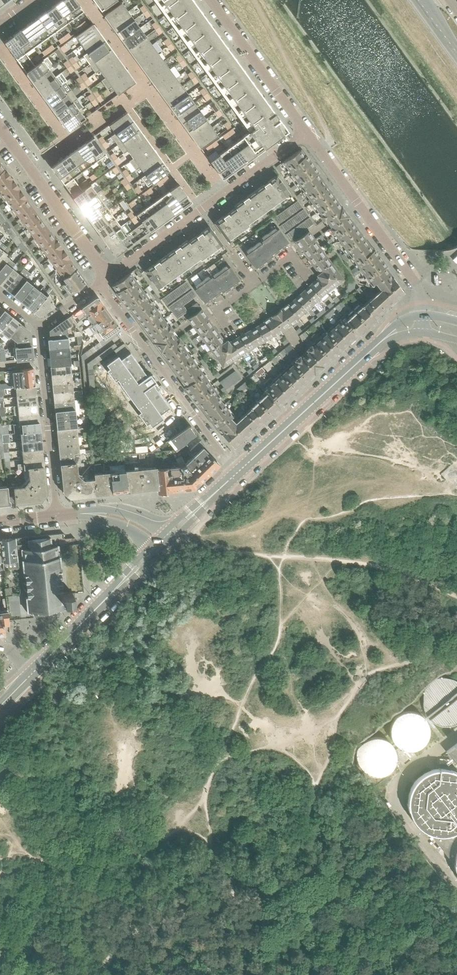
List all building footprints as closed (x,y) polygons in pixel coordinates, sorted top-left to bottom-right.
[(75,18),(75,17),(62,0),(54,6),(67,24),(75,18)] [(62,0),(75,17),(84,11),(76,0),(62,0)] [(100,10),(112,1),(114,5),(119,2),(118,0),(93,0),(100,10)] [(170,11),(170,12),(178,23),(179,23),(187,35),(195,46),(195,47),(204,58),(204,59),(212,70),(221,81),(221,82),(229,94),(237,105),(238,105),(246,117),(254,128),(249,132),(242,136),(243,137),(256,155),(288,131),(267,102),(258,90),(250,79),(242,67),(233,55),(225,44),(216,32),(208,20),(199,8),(193,0),(162,0),(170,11)] [(128,12),(128,11),(122,3),(104,15),(111,24),(128,12)] [(67,24),(54,6),(46,12),(59,30),(67,24)] [(59,30),(46,12),(38,18),(50,36),(59,30)] [(134,20),(128,12),(111,24),(117,33),(134,20)] [(50,36),(38,18),(29,24),(42,42),(50,36)] [(123,41),(140,28),(134,20),(117,33),(123,41)] [(42,42),(29,24),(21,30),(34,48),(42,42)] [(99,32),(93,24),(75,36),(82,45),(99,32)] [(146,37),(146,36),(140,28),(123,41),(129,49),(146,37)] [(34,48),(21,30),(13,36),(25,54),(26,53),(34,48)] [(105,41),(99,32),(82,45),(87,53),(88,54),(105,41)] [(35,66),(26,53),(25,54),(13,36),(4,42),(26,73),(44,61),(43,60),(35,66)] [(152,45),(152,44),(146,37),(129,49),(135,57),(152,45)] [(111,49),(105,41),(88,54),(87,53),(83,56),(90,65),(111,49)] [(158,53),(152,45),(135,57),(141,66),(158,53)] [(58,49),(55,51),(61,60),(64,57),(58,49)] [(117,57),(111,49),(90,65),(96,73),(100,70),(117,57)] [(164,61),(158,53),(141,66),(147,74),(164,61)] [(123,66),(117,57),(100,70),(105,77),(106,79),(123,66)] [(32,81),(50,69),(44,61),(26,73),(32,81)] [(170,70),(170,69),(164,61),(147,74),(153,82),(170,70)] [(129,74),(123,66),(106,79),(105,77),(101,80),(108,90),(112,87),(129,74)] [(38,90),(56,77),(50,69),(32,81),(38,90)] [(176,78),(170,70),(153,82),(159,91),(176,78)] [(135,83),(129,74),(112,87),(118,95),(135,83)] [(44,98),(62,85),(56,77),(38,90),(44,98)] [(182,86),(176,78),(159,91),(165,99),(182,86)] [(50,106),(68,94),(62,85),(44,98),(50,106)] [(188,95),(182,86),(165,99),(171,107),(188,95)] [(56,114),(74,102),(68,94),(50,106),(56,114)] [(194,103),(194,102),(188,95),(171,107),(177,115),(194,103)] [(62,123),(80,110),(74,102),(56,114),(62,123)] [(200,111),(194,103),(177,115),(183,124),(200,111)] [(68,131),(86,119),(80,110),(62,123),(68,131)] [(206,119),(200,111),(183,124),(189,132),(206,119)] [(133,121),(127,113),(109,125),(115,133),(115,134),(133,121)] [(212,128),(212,127),(206,119),(189,132),(195,140),(212,128)] [(139,129),(133,121),(115,134),(115,133),(111,136),(117,145),(139,129)] [(218,136),(212,128),(195,140),(201,149),(218,136)] [(145,138),(139,129),(117,145),(124,154),(128,151),(127,150),(145,138)] [(107,154),(94,137),(85,143),(98,161),(107,154)] [(243,137),(235,143),(248,160),(256,155),(243,137)] [(151,146),(145,138),(127,150),(128,151),(133,158),(133,159),(151,146)] [(98,161),(85,143),(77,149),(89,167),(98,161)] [(235,143),(227,149),(240,166),(248,160),(235,143)] [(157,154),(151,146),(133,159),(133,158),(129,161),(136,170),(140,167),(139,167),(157,154)] [(89,167),(77,149),(69,155),(81,173),(89,167)] [(227,149),(219,155),(231,172),(240,166),(227,149)] [(318,172),(306,155),(305,156),(300,150),(276,167),(280,172),(283,170),(282,169),(287,166),(304,190),(321,178),(317,173),(318,172)] [(163,162),(157,154),(139,167),(140,167),(145,175),(163,162)] [(81,173),(69,155),(60,161),(73,179),(73,178),(81,173)] [(219,155),(210,161),(223,179),(231,172),(219,155)] [(83,191),(73,178),(73,179),(60,161),(52,167),(74,198),(91,185),(83,191)] [(169,171),(163,162),(145,175),(152,184),(169,171)] [(12,178),(5,169),(4,169),(0,172),(0,187),(12,178)] [(281,199),(290,193),(277,175),(256,191),(260,196),(268,208),(281,199)] [(19,189),(12,178),(0,187),(0,191),(1,193),(0,194),(0,195),(4,200),(5,199),(19,189)] [(341,207),(321,178),(304,190),(308,196),(322,214),(320,215),(324,221),(342,208),(342,207),(341,207)] [(178,184),(170,190),(170,191),(182,208),(191,201),(178,184)] [(80,206),(97,194),(91,185),(74,198),(80,206)] [(27,199),(20,190),(19,189),(5,199),(12,209),(26,199),(27,199)] [(182,208),(170,191),(162,196),(174,214),(183,208),(182,208)] [(268,208),(260,196),(256,191),(234,206),(235,208),(236,208),(247,223),(268,208)] [(86,214),(103,202),(97,194),(80,206),(86,214)] [(174,214),(162,196),(154,202),(166,220),(174,214)] [(20,219),(33,209),(26,199),(12,209),(20,219)] [(92,223),(109,210),(103,202),(86,214),(92,223)] [(166,220),(154,202),(145,208),(158,226),(166,220)] [(158,226),(145,208),(137,214),(150,232),(158,226)] [(247,223),(236,208),(235,208),(214,223),(227,241),(235,235),(249,225),(247,223)] [(368,244),(349,218),(345,212),(342,208),(324,221),(327,226),(329,229),(333,233),(335,232),(352,256),(368,244)] [(40,219),(33,209),(20,219),(27,229),(40,219)] [(98,231),(115,218),(109,210),(92,223),(98,231)] [(116,256),(150,232),(137,214),(136,215),(142,223),(127,234),(127,235),(110,247),(116,256)] [(104,239),(121,227),(115,218),(98,231),(104,239)] [(10,226),(5,219),(1,224),(7,231),(10,226)] [(47,229),(40,219),(27,229),(34,239),(47,229)] [(306,229),(304,226),(301,223),(298,226),(304,235),(309,231),(307,229),(306,229)] [(16,234),(10,226),(7,231),(12,238),(16,234)] [(289,243),(277,226),(269,232),(281,249),(289,243)] [(304,235),(298,226),(294,229),(300,237),(304,235)] [(110,247),(127,235),(127,234),(121,227),(104,239),(110,247)] [(214,250),(222,244),(210,227),(189,242),(201,259),(214,250)] [(55,239),(47,229),(34,239),(41,248),(55,239)] [(300,237),(294,229),(290,232),(294,238),(293,239),(295,241),(300,237)] [(307,257),(320,247),(315,240),(315,239),(313,236),(309,231),(304,235),(300,237),(295,241),(299,247),(301,249),(301,250),(302,250),(307,257)] [(281,249),(269,232),(259,239),(261,240),(273,255),(281,249)] [(294,238),(290,232),(286,234),(290,241),(293,239),(294,238)] [(22,242),(16,234),(12,238),(18,247),(25,252),(27,250),(22,242)] [(48,258),(62,248),(55,238),(55,239),(41,248),(48,258)] [(179,273),(199,258),(200,260),(201,259),(189,242),(187,240),(166,256),(179,273)] [(273,255),(261,240),(253,246),(266,263),(274,257),(273,255)] [(386,266),(374,250),(373,250),(368,244),(352,256),(369,280),(366,282),(366,285),(370,286),(376,282),(389,273),(385,267),(386,266)] [(266,263),(253,246),(244,252),(257,270),(266,263)] [(312,264),(326,255),(320,247),(307,257),(312,264)] [(70,259),(62,248),(48,258),(56,268),(69,259),(70,259)] [(9,258),(9,257),(6,255),(7,253),(3,250),(0,253),(0,268),(9,258)] [(348,259),(344,253),(340,256),(344,261),(348,259)] [(318,272),(331,262),(326,255),(312,264),(318,272)] [(179,273),(166,256),(145,271),(158,289),(165,283),(179,273)] [(15,264),(9,258),(0,268),(0,282),(15,264)] [(76,269),(69,259),(56,268),(63,278),(76,269)] [(18,274),(15,272),(21,265),(17,262),(15,264),(0,282),(0,283),(6,288),(18,274)] [(344,280),(331,262),(318,272),(319,274),(325,270),(336,286),(344,280)] [(214,263),(206,269),(209,274),(217,268),(214,263)] [(240,281),(228,264),(220,270),(232,287),(240,281)] [(356,267),(351,270),(355,276),(360,272),(356,267)] [(65,298),(86,283),(76,269),(63,278),(60,281),(68,292),(63,295),(65,298)] [(13,294),(26,280),(31,273),(27,270),(22,277),(18,274),(6,288),(13,294)] [(232,287),(220,270),(211,276),(222,292),(223,294),(232,287)] [(336,286),(325,270),(319,274),(317,275),(319,278),(317,279),(327,292),(336,286)] [(404,293),(393,278),(389,273),(376,282),(381,290),(377,294),(379,295),(375,298),(385,309),(393,301),(394,302),(404,293)] [(150,302),(142,291),(129,274),(113,285),(118,291),(117,292),(129,309),(130,308),(134,314),(150,302)] [(222,292),(211,276),(210,275),(202,281),(214,298),(222,292)] [(355,288),(355,282),(351,276),(349,278),(347,288),(344,292),(346,295),(349,292),(350,292),(355,288)] [(327,292),(317,279),(309,286),(321,298),(327,292)] [(20,300),(32,285),(26,280),(13,294),(20,300)] [(214,298),(202,281),(193,287),(205,304),(214,298)] [(28,306),(39,291),(32,285),(20,300),(28,306)] [(321,298),(309,286),(302,293),(314,305),(321,298)] [(197,296),(192,290),(188,292),(193,299),(193,298),(197,296)] [(34,311),(46,297),(39,291),(28,306),(34,311)] [(193,299),(188,292),(185,295),(189,301),(193,299)] [(314,305),(302,293),(295,299),(307,311),(314,305)] [(189,301),(185,295),(181,298),(185,304),(189,301)] [(55,305),(48,296),(46,297),(34,311),(39,315),(41,315),(55,305)] [(85,316),(103,304),(99,299),(99,298),(98,298),(97,298),(94,299),(85,306),(80,309),(85,316)] [(185,304),(181,298),(177,301),(181,307),(184,305),(185,304)] [(385,309),(375,298),(374,299),(373,298),(363,307),(375,319),(385,309)] [(307,311),(295,299),(289,305),(298,319),(307,311)] [(167,326),(163,320),(150,302),(134,314),(160,350),(160,351),(179,338),(178,337),(173,330),(169,324),(167,326)] [(338,311),(344,306),(341,302),(335,307),(338,311)] [(200,308),(197,303),(188,309),(191,313),(186,317),(187,319),(201,309),(200,308)] [(91,324),(108,312),(103,304),(85,316),(91,324)] [(274,336),(283,331),(286,328),(290,325),(298,319),(289,305),(288,304),(280,310),(276,313),(272,316),(264,322),(264,323),(274,336)] [(377,321),(375,319),(363,307),(362,306),(347,320),(353,328),(358,323),(366,331),(377,321)] [(200,335),(213,325),(207,318),(208,318),(207,317),(206,316),(201,309),(187,319),(193,326),(193,327),(194,328),(194,327),(200,335)] [(333,315),(336,313),(333,309),(325,316),(327,319),(333,314),(333,315)] [(11,317),(8,315),(9,314),(4,310),(3,311),(3,310),(0,314),(0,331),(11,317)] [(97,332),(114,319),(108,312),(91,324),(97,332)] [(9,336),(19,324),(20,324),(20,323),(15,319),(15,320),(11,317),(0,331),(0,332),(8,338),(9,336)] [(366,331),(358,323),(353,328),(347,320),(345,318),(334,327),(348,343),(358,333),(361,336),(366,331)] [(97,332),(102,340),(104,339),(106,337),(109,335),(112,333),(115,331),(116,330),(118,328),(119,327),(119,326),(118,325),(114,319),(97,332)] [(67,338),(66,329),(70,326),(65,320),(50,331),(51,339),(67,338)] [(274,336),(264,323),(257,327),(265,341),(274,336)] [(30,332),(20,324),(19,324),(9,336),(15,341),(17,341),(17,346),(31,344),(30,332)] [(205,342),(218,333),(213,325),(200,335),(205,342)] [(265,341),(257,327),(248,332),(256,346),(265,341)] [(348,343),(334,327),(324,337),(331,344),(326,349),(333,356),(348,343)] [(256,346),(248,332),(240,337),(248,351),(256,346)] [(305,338),(308,336),(305,332),(299,336),(300,337),(303,343),(307,339),(305,338)] [(211,350),(224,341),(218,333),(205,342),(211,350)] [(248,351),(240,337),(230,342),(240,355),(248,351)] [(333,356),(326,349),(331,344),(324,337),(313,347),(311,346),(307,350),(322,367),(323,366),(333,356)] [(68,346),(67,338),(51,339),(48,339),(49,348),(68,346)] [(198,368),(182,346),(180,344),(182,342),(179,338),(160,351),(161,352),(161,351),(182,380),(198,368)] [(231,362),(220,346),(225,342),(224,341),(211,350),(223,367),(231,362)] [(240,355),(230,342),(229,343),(227,341),(225,342),(220,346),(231,362),(240,355)] [(32,358),(31,344),(17,346),(15,346),(16,360),(32,358)] [(69,355),(68,346),(49,348),(50,357),(69,355)] [(319,370),(322,367),(307,350),(303,353),(300,356),(295,361),(296,362),(290,368),(296,375),(291,380),(298,388),(314,374),(319,370)] [(118,355),(106,364),(109,368),(106,370),(114,382),(117,380),(120,383),(119,384),(136,408),(137,408),(140,412),(138,414),(146,425),(148,423),(151,427),(163,418),(160,415),(170,407),(153,384),(155,383),(155,382),(156,382),(155,381),(155,380),(155,379),(154,379),(152,376),(152,375),(151,375),(151,374),(151,375),(150,374),(149,374),(147,375),(140,366),(134,358),(130,352),(121,360),(118,355)] [(69,364),(69,355),(50,357),(51,366),(69,364)] [(70,373),(69,364),(51,366),(52,375),(70,373)] [(35,385),(33,368),(20,370),(11,371),(12,387),(35,385)] [(219,397),(198,368),(182,380),(186,386),(185,387),(197,403),(198,403),(203,409),(217,398),(219,397)] [(298,388),(291,380),(296,375),(290,368),(274,382),(288,398),(298,388)] [(71,382),(70,373),(52,375),(53,384),(71,382)] [(288,398),(274,382),(270,378),(263,384),(268,388),(264,392),(265,394),(273,401),(267,406),(274,414),(280,409),(278,406),(288,398)] [(72,391),(71,382),(53,384),(54,393),(72,391)] [(36,395),(35,385),(12,387),(12,388),(16,387),(17,397),(36,395)] [(73,400),(72,391),(54,393),(55,402),(73,400)] [(274,414),(267,406),(273,401),(265,394),(251,407),(262,421),(264,423),(274,414)] [(37,403),(36,395),(17,397),(18,405),(37,403)] [(231,416),(223,406),(217,398),(203,409),(216,428),(217,428),(231,416)] [(80,409),(79,402),(83,402),(83,399),(77,400),(73,400),(55,402),(56,411),(74,409),(80,409)] [(251,432),(239,420),(243,417),(239,412),(240,407),(236,406),(237,401),(233,400),(232,405),(235,406),(234,414),(231,416),(217,428),(223,434),(222,435),(234,447),(244,439),(243,439),(251,432)] [(38,412),(37,403),(18,405),(19,414),(38,412)] [(262,421),(251,407),(250,408),(251,409),(243,417),(239,420),(251,432),(262,421)] [(75,418),(74,409),(56,411),(57,419),(75,418)] [(38,412),(19,414),(20,423),(39,421),(38,412)] [(76,427),(75,418),(57,419),(58,429),(76,427)] [(40,430),(39,421),(20,423),(21,432),(40,430)] [(186,440),(193,435),(196,433),(190,425),(189,426),(185,428),(171,439),(177,448),(178,447),(184,443),(186,441),(186,440)] [(77,436),(76,427),(58,429),(58,438),(77,436)] [(41,439),(40,430),(21,432),(22,441),(41,439)] [(78,445),(77,436),(58,438),(59,447),(78,445)] [(41,448),(41,439),(22,441),(23,450),(41,448)] [(217,463),(203,448),(204,445),(201,440),(190,450),(193,455),(210,473),(217,466),(217,463)] [(79,454),(78,445),(59,447),(60,456),(79,454)] [(130,453),(129,445),(119,446),(120,454),(130,453)] [(42,457),(41,448),(23,450),(24,459),(42,457)] [(80,463),(79,454),(60,456),(61,465),(76,463),(80,463)] [(210,473),(193,455),(186,462),(187,466),(202,482),(210,473)] [(202,482),(187,466),(186,462),(183,456),(176,459),(177,462),(180,470),(182,491),(192,489),(195,488),(202,482)] [(43,466),(42,457),(24,459),(24,463),(17,464),(18,469),(25,468),(28,468),(43,466)] [(97,494),(94,464),(94,459),(92,459),(91,464),(88,468),(89,480),(82,481),(77,477),(76,463),(61,465),(64,491),(70,497),(97,494)] [(182,491),(180,470),(177,462),(172,463),(172,466),(167,467),(170,492),(182,491)] [(128,491),(126,471),(102,474),(101,464),(94,464),(97,494),(128,491)] [(46,493),(43,466),(28,468),(30,482),(27,484),(26,486),(14,487),(8,488),(9,503),(10,503),(16,502),(41,500),(43,497),(46,493)] [(170,492),(167,467),(156,468),(158,488),(158,490),(161,493),(170,492)] [(158,488),(156,468),(126,471),(128,491),(158,488)] [(455,472),(452,473),(449,474),(448,477),(447,480),(447,483),(449,486),(451,487),(452,488),(454,489),(456,488),(456,472),(455,472)] [(9,503),(8,488),(7,486),(0,487),(0,504),(9,503)] [(15,556),(14,547),(16,547),(16,545),(16,538),(1,540),(3,563),(18,561),(17,556),(15,556)] [(62,579),(61,573),(63,573),(63,572),(61,572),(61,566),(62,566),(62,565),(61,565),(60,559),(61,559),(61,558),(60,558),(59,548),(60,547),(60,546),(52,547),(51,539),(52,539),(52,538),(29,541),(29,542),(26,542),(27,544),(16,545),(16,547),(22,546),(22,549),(21,549),(21,550),(22,550),(23,561),(22,561),(22,562),(24,562),(24,568),(23,568),(23,569),(24,569),(25,575),(24,576),(24,577),(25,577),(25,582),(24,582),(25,583),(26,583),(26,590),(25,590),(25,591),(26,591),(27,596),(26,596),(26,597),(27,597),(28,604),(26,604),(27,605),(28,605),(28,611),(27,611),(27,612),(32,612),(32,615),(61,612),(61,609),(66,608),(66,607),(64,607),(64,603),(73,602),(71,592),(63,593),(63,587),(64,587),(64,586),(63,586),(62,580),(63,580),(63,579),(62,579)] [(9,621),(7,611),(0,612),(0,636),(5,636),(4,626),(9,625),(9,621)] [(456,685),(453,683),(449,682),(444,681),(440,682),(436,683),(433,685),(429,688),(427,691),(425,695),(424,698),(424,702),(424,706),(425,710),(427,714),(429,716),(432,719),(436,721),(439,722),(444,723),(448,723),(452,722),(456,720),(456,719),(456,685)] [(430,730),(430,727),(429,722),(427,719),(424,716),(421,713),(417,711),(414,710),(409,709),(404,710),(401,711),(397,713),(394,715),(392,718),(390,722),(389,725),(388,730),(389,734),(390,738),(392,742),(394,744),(397,747),(400,749),(404,750),(408,751),(412,751),(416,750),(421,748),(423,745),(426,743),(428,739),(430,735),(430,730)] [(393,758),(393,757),(393,753),(391,749),(389,745),(386,742),(383,739),(379,738),(374,737),(371,736),(366,737),(363,739),(359,741),(356,743),(354,747),(352,750),(351,755),(351,758),(352,762),(353,766),(355,770),(358,773),(360,775),(365,777),(369,778),(373,778),(376,778),(381,776),(384,775),(387,772),(390,768),(391,765),(393,761),(393,758)] [(447,751),(455,762),(445,769),(440,769),(435,770),(430,771),(426,773),(421,776),(417,780),(414,784),(411,788),(409,793),(408,798),(408,804),(407,804),(408,810),(409,810),(411,815),(413,820),(416,824),(419,827),(424,830),(426,832),(426,833),(432,835),(432,834),(432,835),(431,836),(454,864),(454,863),(455,863),(455,864),(454,864),(455,870),(456,870),(456,874),(456,743),(447,751)] [(410,760),(404,752),(403,751),(402,750),(400,751),(399,752),(398,753),(398,755),(399,756),(405,764),(410,760)]
